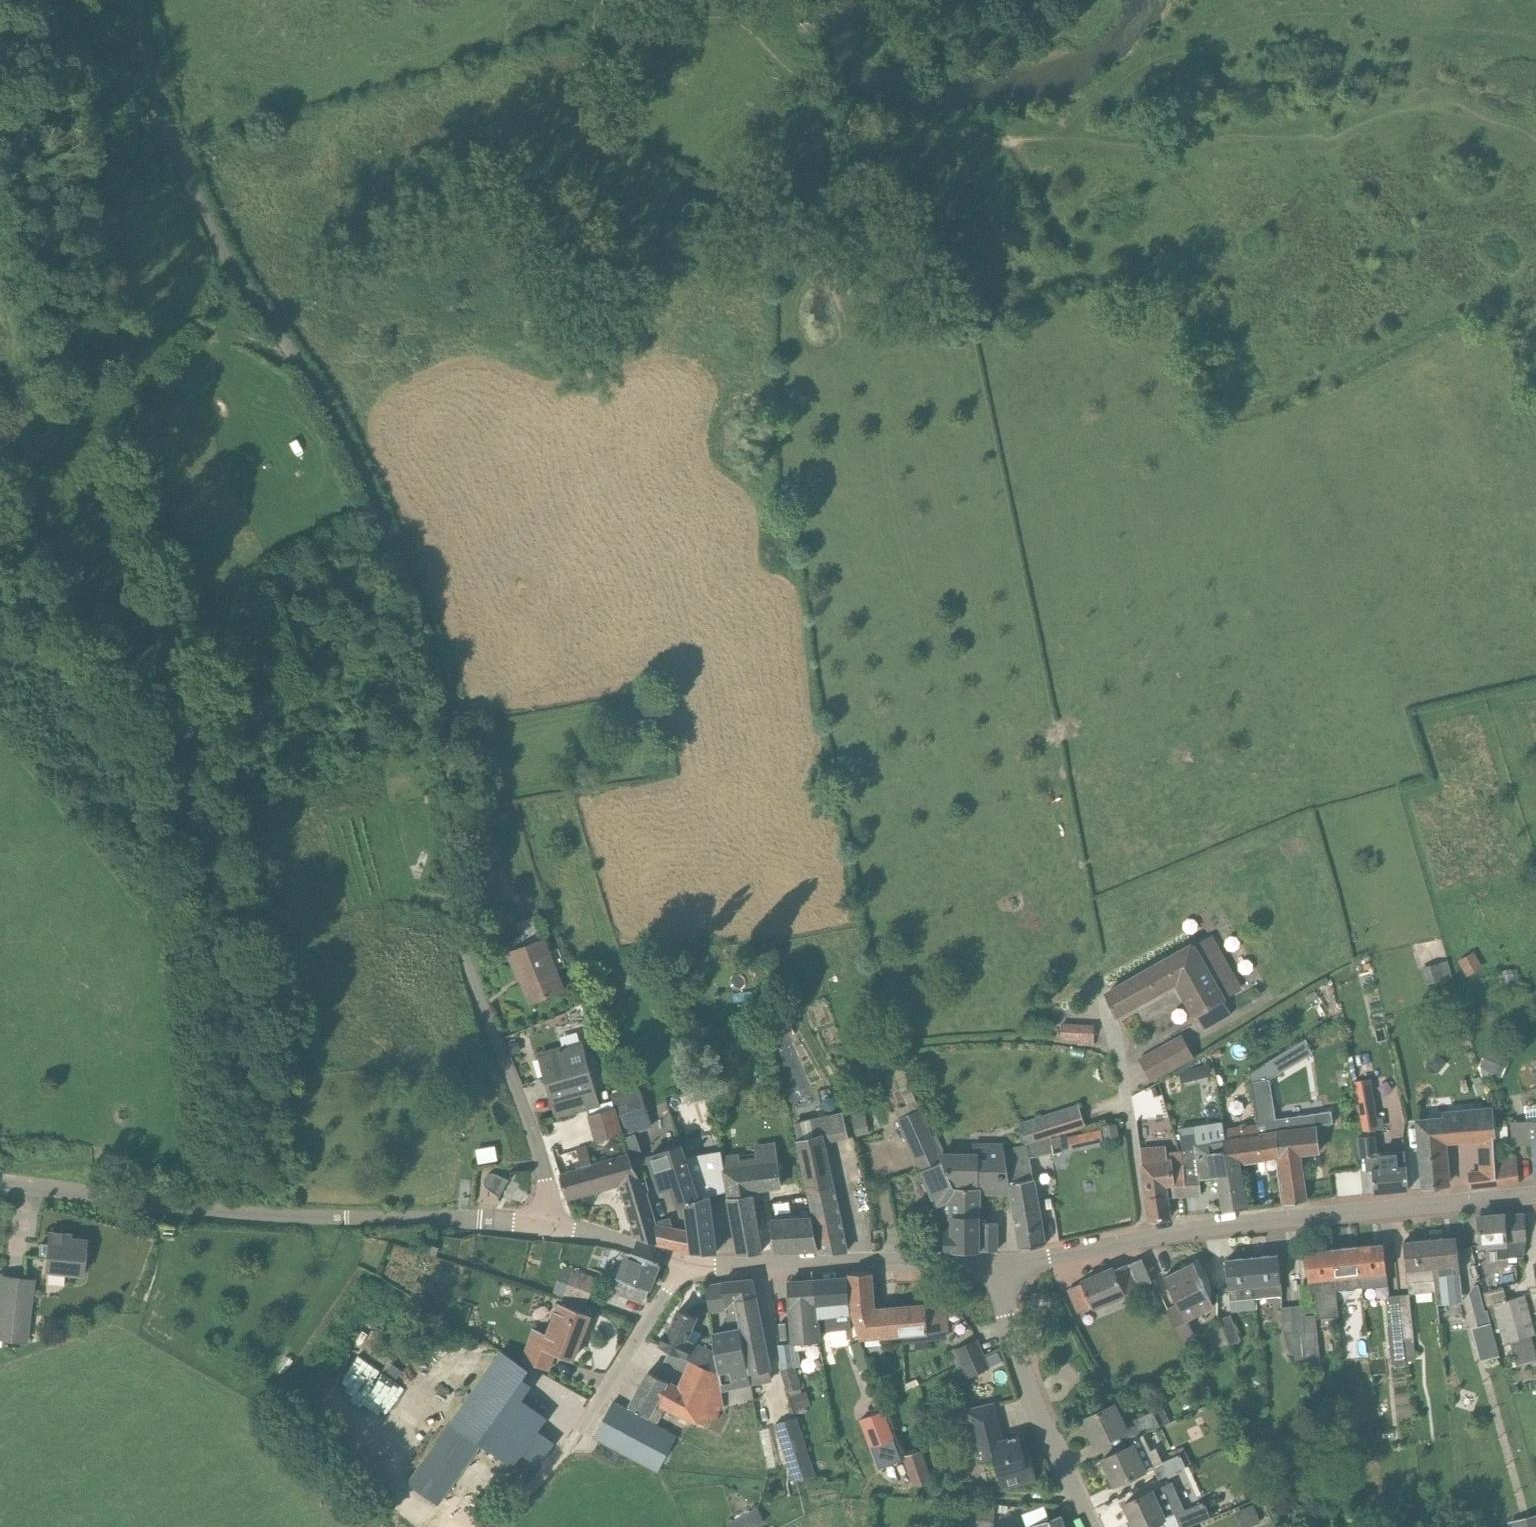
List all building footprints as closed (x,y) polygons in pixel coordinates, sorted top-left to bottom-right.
[(564,990),(549,953),(553,951),(539,915),(517,923),(525,947),(516,951),(525,975),(528,974),(531,984),(525,986),(531,1003),(564,990)] [(1221,996),(1236,988),(1211,942),(1196,951),(1193,946),(1162,963),(1104,996),(1115,1016),(1165,988),(1176,982),(1203,1030),(1231,1015),(1221,996)] [(1475,952),(1458,962),(1468,978),(1484,968),(1475,952)] [(1427,982),(1444,977),(1440,965),(1423,969),(1427,982)] [(1502,973),(1504,984),(1504,985),(1515,983),(1515,982),(1512,970),(1501,972),(1502,973)] [(782,1026),(778,1017),(765,1022),(769,1032),(782,1026)] [(1094,1025),(1061,1025),(1060,1042),(1072,1042),(1071,1047),(1094,1046),(1094,1025)] [(1173,1069),(1193,1058),(1181,1036),(1161,1047),(1173,1069)] [(1333,1123),(1331,1110),(1278,1118),(1274,1096),(1281,1094),(1278,1076),(1315,1054),(1307,1039),(1250,1074),(1257,1124),(1258,1124),(1261,1147),(1289,1143),(1290,1153),(1299,1153),(1299,1154),(1320,1151),(1316,1126),(1333,1123)] [(521,1053),(519,1042),(509,1044),(511,1055),(521,1053)] [(587,1108),(599,1104),(581,1043),(541,1055),(548,1078),(552,1077),(556,1092),(554,1093),(560,1116),(587,1108)] [(1479,1067),(1481,1076),(1483,1081),(1493,1082),(1493,1074),(1502,1077),(1510,1057),(1488,1047),(1479,1067)] [(1486,1094),(1483,1081),(1481,1076),(1473,1079),(1478,1096),(1486,1094)] [(623,1133),(624,1137),(637,1133),(653,1129),(639,1084),(611,1093),(613,1100),(623,1133)] [(912,1113),(899,1119),(910,1145),(931,1135),(920,1109),(912,1092),(904,1095),(909,1106),(912,1113)] [(1373,1097),(1357,1099),(1363,1132),(1378,1129),(1373,1097)] [(587,1108),(597,1141),(623,1133),(613,1100),(599,1104),(587,1108)] [(1526,1108),(1527,1123),(1513,1124),(1514,1144),(1535,1142),(1535,1147),(1535,1107),(1526,1108)] [(1470,1189),(1498,1185),(1496,1173),(1497,1173),(1491,1110),(1450,1113),(1451,1119),(1418,1122),(1424,1189),(1446,1186),(1441,1142),(1479,1138),(1482,1174),(1469,1177),(1470,1189)] [(864,1111),(850,1114),(856,1136),(869,1133),(864,1111)] [(846,1252),(841,1229),(833,1185),(818,1118),(795,1124),(806,1173),(823,1253),(846,1252)] [(1026,1145),(1059,1136),(1067,1134),(1063,1118),(1021,1130),(1026,1145)] [(1106,1140),(1118,1138),(1116,1124),(1104,1126),(1106,1140)] [(1306,1201),(1299,1154),(1299,1153),(1290,1153),(1289,1143),(1261,1147),(1258,1124),(1257,1124),(1225,1129),(1226,1140),(1230,1162),(1240,1161),(1278,1156),(1282,1184),(1284,1204),(1306,1201)] [(1068,1137),(1070,1148),(1103,1140),(1101,1130),(1068,1137)] [(646,1163),(637,1133),(624,1137),(628,1151),(629,1154),(592,1165),(586,1147),(576,1150),(582,1169),(562,1175),(568,1199),(607,1189),(607,1188),(620,1184),(636,1238),(657,1244),(653,1224),(646,1199),(648,1199),(646,1193),(648,1192),(643,1176),(639,1177),(636,1167),(646,1163)] [(939,1152),(931,1135),(910,1145),(921,1171),(937,1205),(943,1203),(942,1222),(953,1222),(952,1235),(945,1235),(945,1251),(979,1251),(979,1188),(955,1188),(939,1152)] [(1006,1149),(1010,1193),(1011,1193),(1014,1211),(1038,1207),(1030,1158),(1062,1152),(1059,1136),(1026,1145),(1006,1149)] [(1373,1155),(1377,1155),(1375,1137),(1359,1139),(1361,1156),(1373,1155)] [(1246,1209),(1240,1161),(1230,1162),(1226,1140),(1194,1144),(1194,1148),(1181,1150),(1185,1165),(1184,1194),(1201,1193),(1200,1180),(1220,1177),(1225,1212),(1246,1209)] [(751,1196),(750,1190),(782,1185),(775,1142),(752,1145),(755,1162),(742,1164),(741,1153),(722,1156),(723,1158),(728,1188),(737,1239),(740,1255),(761,1253),(752,1196),(751,1196)] [(939,1152),(955,1188),(979,1188),(988,1188),(988,1193),(1010,1193),(1006,1149),(1004,1142),(988,1142),(989,1151),(939,1152)] [(699,1200),(686,1159),(681,1145),(648,1156),(660,1190),(672,1186),(679,1207),(686,1204),(699,1200)] [(486,1147),(476,1149),(479,1164),(488,1163),(498,1161),(495,1146),(486,1147)] [(1181,1150),(1165,1153),(1164,1147),(1141,1150),(1145,1185),(1151,1221),(1170,1218),(1164,1184),(1175,1184),(1175,1194),(1184,1194),(1185,1165),(1181,1150)] [(1406,1166),(1405,1166),(1403,1152),(1377,1155),(1373,1155),(1374,1169),(1372,1169),(1375,1193),(1408,1190),(1406,1166)] [(716,1253),(711,1220),(708,1197),(724,1192),(724,1189),(728,1188),(723,1158),(719,1159),(718,1153),(686,1159),(699,1200),(686,1204),(692,1254),(716,1253)] [(1496,1173),(1498,1185),(1519,1183),(1518,1171),(1497,1173),(1496,1173)] [(486,1187),(499,1196),(508,1179),(493,1173),(489,1174),(485,1178),(484,1182),(486,1187)] [(1014,1211),(1021,1250),(1045,1246),(1038,1207),(1014,1211)] [(1498,1245),(1499,1258),(1528,1256),(1525,1214),(1479,1217),(1481,1246),(1498,1245)] [(774,1252),(819,1250),(812,1217),(772,1220),(774,1252)] [(675,1248),(674,1230),(670,1229),(667,1219),(653,1224),(657,1244),(675,1248)] [(982,1223),(982,1251),(997,1251),(997,1223),(982,1223)] [(46,1271),(82,1274),(85,1241),(69,1239),(69,1235),(49,1233),(46,1271)] [(1461,1286),(1459,1264),(1456,1237),(1430,1239),(1435,1288),(1436,1288),(1461,1286)] [(1408,1283),(1409,1293),(1410,1294),(1436,1291),(1436,1288),(1435,1288),(1430,1239),(1404,1242),(1406,1270),(1405,1270),(1407,1283),(1408,1283)] [(419,1242),(417,1251),(435,1257),(438,1248),(419,1242)] [(1388,1285),(1387,1272),(1384,1244),(1360,1246),(1361,1275),(1362,1288),(1388,1285)] [(1336,1290),(1362,1288),(1361,1275),(1360,1246),(1332,1249),(1336,1290)] [(1338,1317),(1336,1290),(1332,1249),(1306,1252),(1310,1293),(1315,1292),(1317,1319),(1338,1317)] [(631,1283),(627,1293),(642,1299),(647,1288),(650,1289),(659,1264),(629,1254),(620,1279),(631,1283)] [(1256,1296),(1282,1294),(1278,1255),(1252,1257),(1256,1296)] [(1236,1298),(1256,1296),(1252,1257),(1226,1260),(1229,1286),(1236,1298)] [(1151,1281),(1150,1278),(1142,1259),(1069,1289),(1080,1312),(1139,1287),(1151,1281)] [(1203,1285),(1204,1285),(1193,1263),(1165,1277),(1178,1303),(1168,1308),(1184,1340),(1195,1335),(1187,1319),(1213,1306),(1203,1285)] [(947,1303),(926,1305),(873,1310),(870,1272),(850,1273),(851,1307),(861,1339),(929,1333),(948,1331),(947,1303)] [(570,1278),(571,1276),(562,1273),(558,1285),(567,1288),(564,1297),(586,1305),(592,1289),(570,1278)] [(26,1336),(33,1280),(3,1277),(0,1301),(0,1334),(26,1336)] [(817,1317),(850,1314),(847,1278),(814,1281),(817,1317)] [(736,1300),(756,1296),(752,1279),(722,1283),(727,1312),(727,1314),(738,1312),(736,1300)] [(819,1341),(817,1317),(814,1281),(788,1283),(793,1343),(819,1341)] [(709,1314),(726,1312),(727,1312),(722,1283),(722,1284),(706,1286),(709,1314)] [(1469,1294),(1482,1341),(1495,1338),(1488,1310),(1485,1311),(1478,1285),(1474,1286),(1469,1294)] [(1535,1335),(1526,1295),(1494,1304),(1491,1292),(1484,1294),(1495,1333),(1500,1331),(1503,1345),(1532,1336),(1535,1335)] [(1404,1339),(1406,1362),(1415,1361),(1413,1338),(1414,1338),(1413,1321),(1410,1294),(1399,1295),(1402,1322),(1404,1339)] [(1391,1323),(1387,1323),(1392,1362),(1406,1362),(1404,1339),(1402,1322),(1399,1295),(1388,1296),(1391,1323)] [(771,1371),(756,1296),(736,1300),(738,1312),(739,1320),(740,1330),(751,1386),(751,1385),(772,1381),(771,1371)] [(590,1315),(571,1308),(559,1303),(547,1335),(533,1329),(522,1360),(548,1370),(555,1353),(573,1360),(590,1315)] [(1318,1363),(1317,1346),(1314,1304),(1282,1307),(1284,1334),(1287,1348),(1296,1357),(1304,1356),(1304,1364),(1318,1363)] [(716,1353),(686,1340),(697,1318),(694,1316),(688,1313),(679,1309),(669,1332),(666,1330),(659,1345),(670,1350),(719,1373),(716,1353)] [(739,1320),(738,1312),(727,1314),(728,1322),(739,1320)] [(1230,1345),(1242,1340),(1230,1315),(1219,1320),(1230,1345)] [(722,1392),(751,1386),(740,1330),(713,1335),(716,1353),(719,1373),(722,1392)] [(868,1368),(859,1342),(850,1345),(858,1371),(868,1368)] [(963,1364),(983,1355),(978,1342),(957,1351),(963,1364)] [(801,1388),(795,1366),(793,1344),(778,1345),(780,1370),(787,1392),(789,1397),(803,1393),(801,1388)] [(529,1370),(502,1351),(502,1350),(462,1406),(518,1457),(521,1453),(538,1465),(553,1443),(537,1432),(546,1418),(512,1395),(529,1370)] [(722,1392),(719,1373),(670,1350),(664,1363),(687,1373),(680,1387),(649,1371),(641,1385),(660,1394),(657,1401),(666,1405),(665,1408),(696,1423),(697,1421),(707,1426),(710,1418),(717,1420),(721,1410),(724,1409),(722,1392)] [(969,1378),(990,1369),(984,1356),(963,1365),(969,1378)] [(1304,1364),(1304,1356),(1296,1357),(1295,1357),(1295,1365),(1304,1364)] [(366,1394),(383,1409),(405,1385),(387,1369),(366,1394)] [(658,1405),(665,1408),(666,1405),(657,1401),(660,1394),(641,1385),(630,1406),(651,1418),(658,1405)] [(789,1397),(793,1411),(807,1407),(803,1393),(789,1397)] [(614,1466),(621,1453),(658,1472),(677,1434),(613,1402),(594,1439),(599,1441),(592,1455),(614,1466)] [(1002,1440),(997,1420),(993,1402),(967,1409),(971,1426),(980,1462),(995,1459),(1003,1488),(1037,1479),(1032,1459),(1026,1460),(1019,1436),(1002,1440)] [(1163,1407),(1124,1424),(1114,1405),(1084,1419),(1096,1445),(1125,1431),(1130,1440),(1143,1434),(1170,1421),(1163,1407)] [(513,1465),(518,1457),(462,1406),(423,1461),(453,1485),(482,1443),(513,1465)] [(882,1444),(893,1440),(891,1435),(882,1411),(860,1419),(869,1444),(871,1448),(882,1444)] [(816,1477),(797,1417),(774,1424),(793,1484),(816,1477)] [(913,1485),(934,1484),(923,1450),(918,1451),(912,1426),(898,1430),(905,1456),(903,1457),(913,1485)] [(1153,1468),(1158,1480),(1192,1464),(1184,1447),(1175,1451),(1176,1456),(1163,1462),(1157,1448),(1151,1450),(1143,1434),(1130,1440),(1132,1446),(1103,1459),(1115,1486),(1153,1468)] [(885,1480),(907,1471),(897,1447),(876,1456),(885,1480)] [(1181,1526),(1187,1526),(1211,1517),(1205,1501),(1185,1510),(1173,1482),(1124,1505),(1134,1526),(1147,1526),(1175,1514),(1181,1526)] [(1254,1505),(1235,1513),(1241,1526),(1251,1526),(1261,1522),(1254,1505)] [(727,1523),(729,1526),(754,1526),(765,1522),(757,1508),(727,1523)] [(1060,1515),(1038,1523),(1028,1526),(1065,1526),(1060,1515)] [(1511,1524),(1512,1526),(1535,1526),(1535,1517),(1511,1524)]
